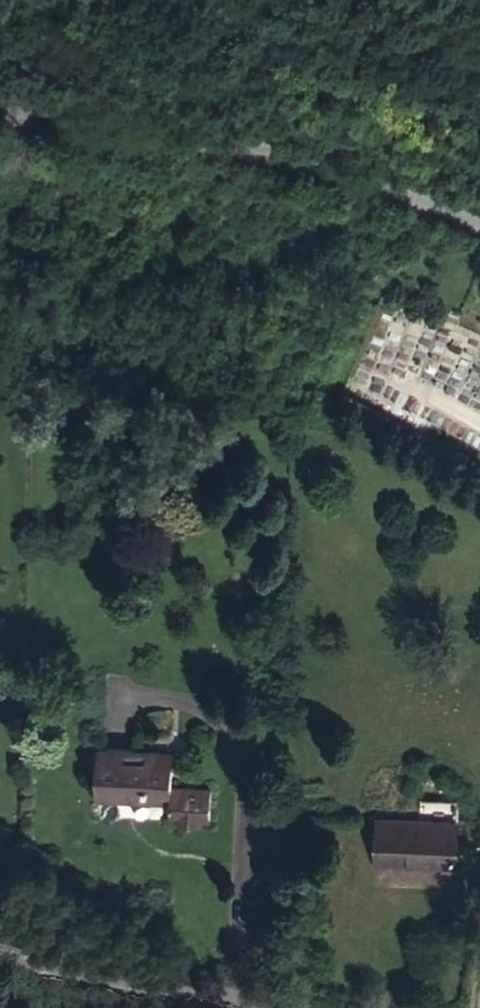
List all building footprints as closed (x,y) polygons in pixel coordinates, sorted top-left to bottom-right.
[(171,752),(173,735),(144,733),(144,750),(104,748),(99,748),(98,748),(96,797),(170,802),(169,817),(177,818),(185,822),(193,822),(201,819),(209,820),(211,789),(171,787),(172,752),(171,752)] [(458,865),(459,818),(459,801),(421,800),(420,819),(377,818),(376,863),(458,865)]
